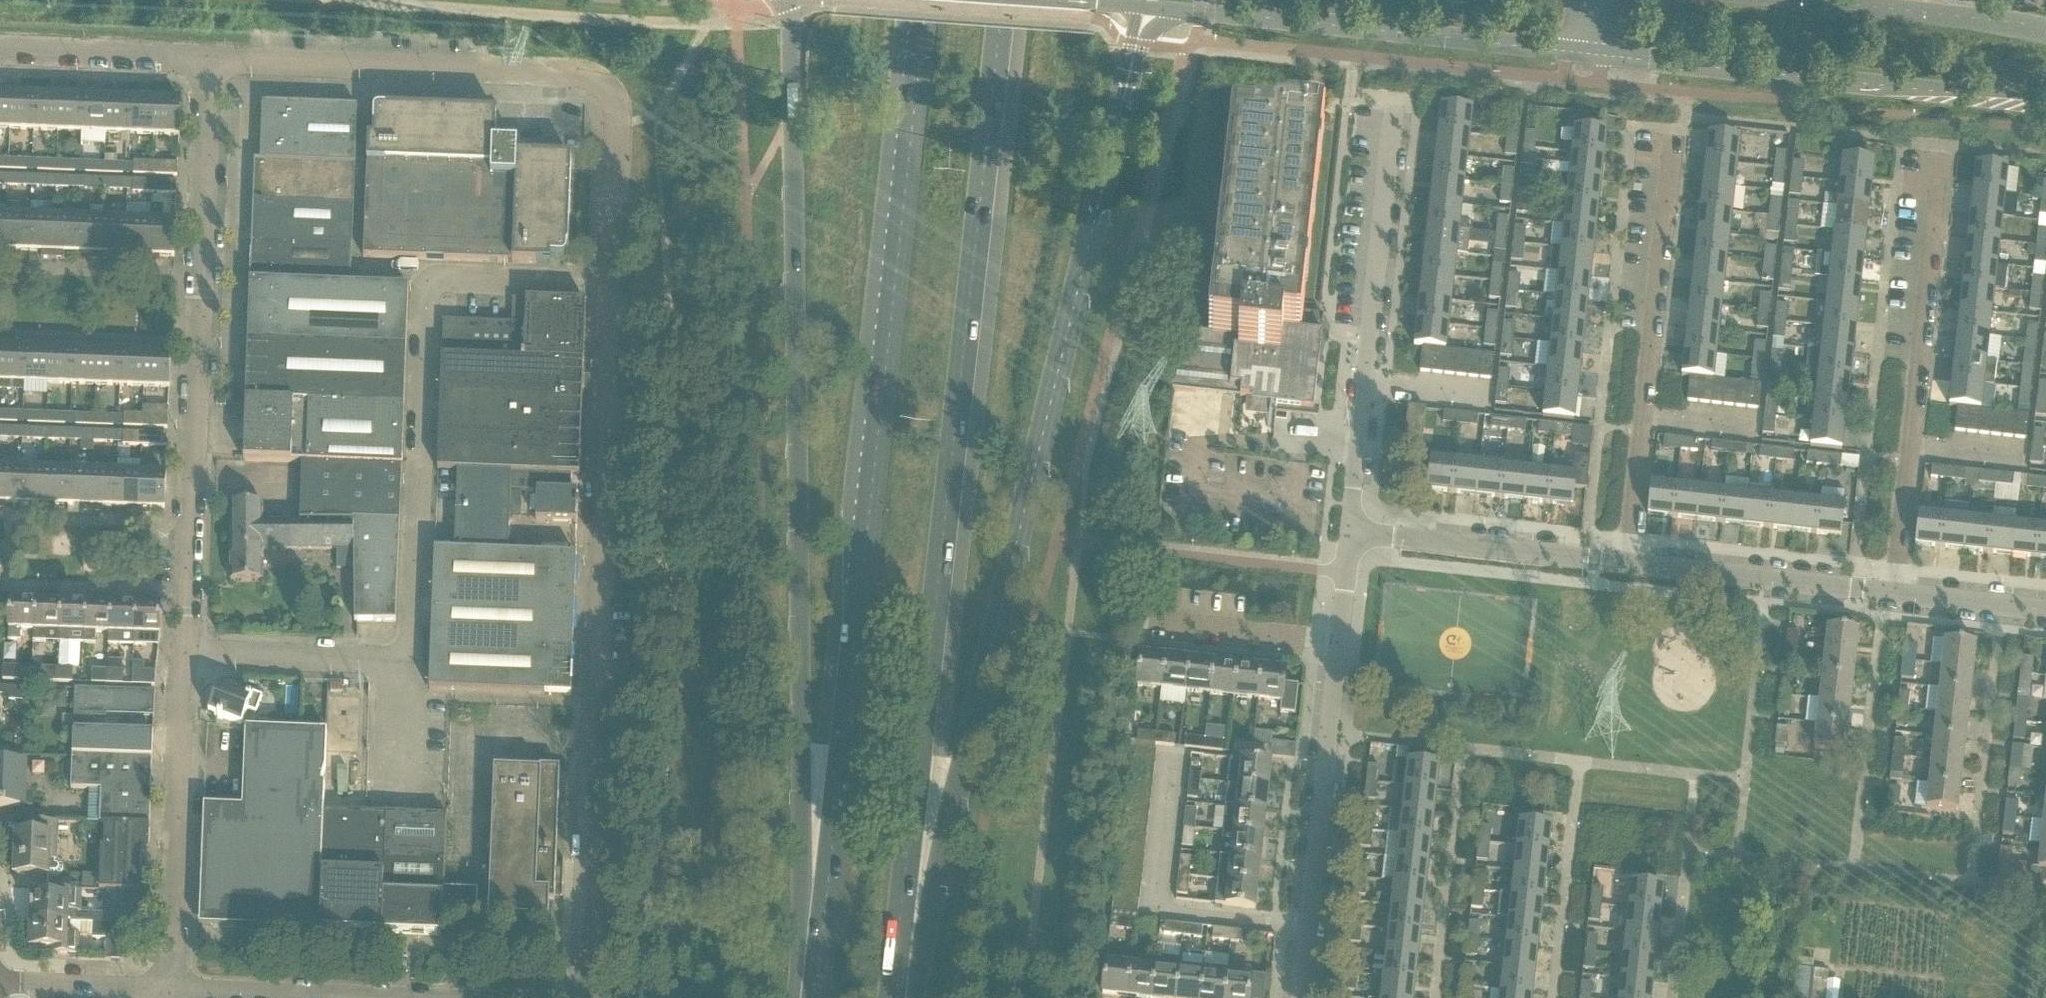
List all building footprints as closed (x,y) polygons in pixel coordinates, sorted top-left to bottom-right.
[(10,130),(12,88),(0,88),(0,91),(0,129),(10,130)] [(10,130),(34,131),(35,96),(23,95),(23,89),(12,88),(10,130)] [(34,131),(58,132),(59,90),(48,89),(48,96),(35,96),(34,131)] [(58,132),(82,133),(83,98),(71,97),(71,90),(59,90),(58,132)] [(82,133),(81,145),(105,146),(106,134),(107,92),(96,91),(96,98),(83,98),(82,133)] [(106,134),(130,135),(131,100),(119,99),(119,92),(107,92),(106,134)] [(130,135),(154,135),(155,94),(144,93),(144,100),(131,100),(130,135)] [(155,94),(154,135),(179,137),(181,102),(166,101),(167,94),(155,94)] [(263,103),(261,162),(356,165),(358,107),(263,103)] [(1442,107),(1439,131),(1469,134),(1472,110),(1442,107)] [(364,258),(426,260),(551,264),(551,258),(563,259),(564,259),(565,258),(567,257),(567,256),(567,255),(567,254),(568,247),(572,159),(570,158),(517,156),(517,146),(496,145),(497,113),(386,109),(379,109),(378,109),(376,110),(375,111),(375,112),(374,113),(374,114),(373,139),(369,138),(364,258)] [(1254,127),(1244,126),(1236,125),(1213,334),(1209,334),(1179,331),(1172,390),(1196,393),(1197,383),(1241,389),(1240,398),(1276,402),(1275,414),(1313,412),(1314,408),(1324,317),(1298,313),(1301,284),(1298,283),(1299,273),(1302,273),(1304,254),(1301,253),(1302,243),(1306,243),(1308,224),(1304,224),(1305,213),(1309,213),(1311,194),(1308,194),(1309,183),(1312,184),(1314,164),(1311,164),(1312,153),(1316,154),(1318,135),(1314,134),(1315,124),(1319,124),(1319,122),(1255,115),(1254,127)] [(1509,121),(1507,138),(1518,140),(1520,122),(1509,121)] [(1576,130),(1573,154),(1603,158),(1606,133),(1576,130)] [(1439,131),(1436,155),(1467,158),(1469,134),(1439,131)] [(1525,131),(1523,149),(1534,150),(1537,132),(1525,131)] [(1709,136),(1706,159),(1737,163),(1740,140),(1709,136)] [(1518,140),(1507,138),(1505,155),(1516,156),(1518,140)] [(1534,150),(1523,149),(1521,164),(1533,166),(1534,150)] [(1776,151),(1774,168),(1785,170),(1787,152),(1776,151)] [(1573,154),(1570,178),(1600,182),(1603,158),(1573,154)] [(1436,155),(1434,179),(1464,182),(1467,158),(1436,155)] [(1706,159),(1703,184),(1734,187),(1737,163),(1706,159)] [(1843,159),(1840,183),(1870,187),(1873,162),(1843,159)] [(8,170),(8,160),(0,160),(0,170),(8,170)] [(8,160),(8,170),(27,171),(27,161),(8,160)] [(1792,160),(1790,177),(1802,179),(1804,162),(1792,160)] [(38,161),(37,171),(56,172),(57,162),(38,161)] [(255,161),(254,201),(354,205),(356,165),(261,162),(255,161)] [(57,162),(56,172),(75,173),(75,163),(57,162)] [(86,163),(85,173),(104,174),(104,164),(86,163)] [(134,163),(133,175),(149,176),(149,163),(134,163)] [(149,163),(149,176),(177,177),(178,164),(149,163)] [(104,164),(104,174),(123,175),(123,164),(116,164),(104,164)] [(1976,166),(1973,190),(2004,193),(2006,169),(1976,166)] [(1504,168),(1502,186),(1513,187),(1515,170),(1504,168)] [(1785,170),(1774,168),(1772,185),(1783,186),(1785,170)] [(8,176),(7,186),(26,187),(27,177),(8,176)] [(37,177),(37,187),(56,188),(56,178),(37,177)] [(1802,179),(1790,177),(1788,194),(1800,196),(1802,179)] [(56,178),(56,188),(75,189),(75,179),(56,178)] [(1520,178),(1518,196),(1529,198),(1531,180),(1520,178)] [(1570,178),(1568,202),(1598,205),(1600,182),(1570,178)] [(85,179),(85,189),(103,190),(104,180),(85,179)] [(1434,179),(1431,203),(1461,206),(1464,182),(1434,179)] [(104,180),(103,190),(122,190),(123,181),(104,180)] [(133,181),(133,193),(148,194),(149,182),(133,181)] [(149,182),(148,194),(176,195),(177,183),(149,182)] [(1840,183),(1837,207),(1868,211),(1870,187),(1840,183)] [(1703,184),(1700,208),(1731,212),(1734,187),(1703,184)] [(1513,187),(1502,186),(1500,203),(1511,204),(1513,187)] [(1973,190),(1971,214),(2001,218),(2015,219),(2017,195),(2004,193),(1973,190)] [(1529,198),(1518,196),(1516,212),(1527,213),(1529,198)] [(1771,198),(1769,216),(1780,217),(1782,200),(1771,198)] [(254,201),(252,242),(353,246),(354,205),(254,201)] [(1568,202),(1565,226),(1595,229),(1598,205),(1568,202)] [(1431,203),(1428,226),(1468,231),(1469,222),(1460,221),(1461,206),(1431,203)] [(1837,207),(1834,231),(1865,235),(1868,211),(1837,207)] [(1700,208),(1698,232),(1728,235),(1731,212),(1700,208)] [(1787,208),(1785,225),(1796,226),(1798,210),(1787,208)] [(1971,214),(1968,238),(1998,241),(2001,218),(1971,214)] [(1498,216),(1496,234),(1507,235),(1509,218),(1498,216)] [(1780,217),(1769,216),(1767,233),(1778,234),(1780,217)] [(17,252),(29,253),(31,218),(7,217),(5,259),(16,259),(17,252)] [(42,260),(53,261),(55,219),(31,218),(29,253),(42,253),(42,260)] [(65,254),(77,255),(79,220),(55,219),(53,261),(65,261),(65,254)] [(89,262),(101,263),(102,221),(79,220),(77,255),(90,255),(89,262)] [(113,256),(125,257),(127,222),(102,221),(101,263),(112,263),(113,256)] [(138,264),(149,265),(151,223),(127,222),(125,257),(138,257),(138,264)] [(151,223),(149,265),(161,265),(161,258),(175,259),(176,224),(151,223)] [(1796,226),(1785,225),(1783,242),(1794,243),(1796,226)] [(1428,226),(1426,250),(1456,254),(1465,255),(1468,255),(1471,231),(1468,231),(1428,226)] [(1514,226),(1512,244),(1524,245),(1526,227),(1514,226)] [(1565,226),(1562,250),(1592,253),(1595,229),(1565,226)] [(2037,246),(2045,247),(2045,230),(2038,229),(2037,246)] [(1834,231),(1831,254),(1862,258),(1865,235),(1834,231)] [(1698,232),(1695,256),(1726,260),(1728,235),(1698,232)] [(1507,235),(1496,234),(1494,251),(1505,252),(1507,235)] [(1968,238),(1965,262),(1995,265),(1998,241),(1968,238)] [(252,242),(251,282),(351,286),(353,246),(252,242)] [(1524,245),(1512,244),(1511,260),(1522,261),(1524,245)] [(1765,246),(1763,264),(1774,265),(1776,248),(1765,246)] [(2037,246),(2034,264),(2045,265),(2045,261),(2045,247),(2037,246)] [(1552,249),(1549,272),(1559,274),(1590,277),(1592,253),(1562,250),(1552,249)] [(1426,250),(1423,274),(1453,278),(1456,254),(1426,250)] [(1817,253),(1815,278),(1829,279),(1859,283),(1862,258),(1831,254),(1817,253)] [(1695,256),(1692,280),(1723,283),(1726,260),(1695,256)] [(1782,257),(1780,274),(1791,275),(1792,258),(1782,257)] [(1965,262),(1963,286),(1993,289),(1995,265),(1965,262)] [(1493,264),(1491,282),(1502,283),(1504,265),(1493,264)] [(1774,265),(1763,264),(1761,281),(1772,282),(1774,265)] [(1423,274),(1420,298),(1451,301),(1453,278),(1423,274)] [(1509,274),(1507,292),(1518,293),(1520,275),(1509,274)] [(1559,274),(1557,297),(1587,301),(1590,277),(1559,274)] [(1780,274),(1778,290),(1789,292),(1791,275),(1780,274)] [(2033,277),(2031,293),(2042,295),(2044,278),(2033,277)] [(1829,279),(1826,303),(1856,306),(1859,283),(1829,279)] [(1692,280),(1689,304),(1720,307),(1723,283),(1692,280)] [(251,282),(248,342),(406,348),(409,288),(351,286),(251,282)] [(1502,283),(1491,282),(1489,298),(1500,300),(1502,283)] [(1963,286),(1960,310),(1990,313),(1993,289),(1963,286)] [(1518,293),(1507,292),(1505,308),(1517,309),(1518,293)] [(2042,295),(2031,293),(2029,311),(2040,313),(2042,295)] [(1760,294),(1757,312),(1768,313),(1770,295),(1760,294)] [(1557,297),(1554,321),(1584,325),(1587,301),(1557,297)] [(1420,298),(1418,322),(1448,325),(1451,301),(1420,298)] [(444,320),(443,356),(584,361),(586,302),(526,299),(525,324),(513,323),(444,320)] [(514,299),(513,323),(525,324),(526,299),(514,299)] [(1826,303),(1823,327),(1854,331),(1856,306),(1826,303)] [(1689,304),(1687,328),(1717,332),(1720,307),(1689,304)] [(1776,304),(1774,321),(1785,322),(1787,305),(1776,304)] [(1960,310),(1957,334),(1987,338),(1990,313),(1960,310)] [(1488,312),(1486,330),(1497,331),(1499,313),(1488,312)] [(1768,313),(1757,312),(1756,328),(1767,330),(1768,313)] [(1504,321),(1502,339),(1513,341),(1515,323),(1504,321)] [(1554,321),(1551,345),(1582,348),(1584,325),(1554,321)] [(1785,322),(1774,321),(1773,338),(1783,339),(1785,322)] [(1423,347),(1434,349),(1445,350),(1448,325),(1418,322),(1415,346),(1423,347)] [(2028,325),(2026,341),(2037,342),(2039,326),(2028,325)] [(1823,327),(1820,351),(1851,354),(1854,331),(1823,327)] [(1687,328),(1684,352),(1714,356),(1717,332),(1687,328)] [(1497,331),(1486,330),(1484,346),(1495,347),(1497,331)] [(1957,334),(1955,358),(1985,361),(1997,362),(1998,363),(2001,339),(1987,338),(1957,334)] [(1513,341),(1502,339),(1500,355),(1511,357),(1513,341)] [(0,383),(25,384),(26,349),(13,348),(14,341),(2,341),(0,383)] [(2037,342),(2026,341),(2024,359),(2035,360),(2037,342)] [(25,384),(48,385),(50,343),(39,342),(39,349),(26,349),(25,384)] [(248,342),(246,401),(310,404),(404,407),(406,348),(248,342)] [(1754,342),(1752,360),(1763,361),(1765,343),(1754,342)] [(48,385),(72,386),(74,351),(61,351),(61,343),(50,343),(48,385)] [(72,386),(96,387),(98,345),(87,344),(87,352),(74,351),(72,386)] [(96,387),(120,388),(122,353),(109,353),(110,345),(98,345),(96,387)] [(1551,345),(1549,369),(1579,372),(1582,348),(1551,345)] [(120,388),(144,389),(146,347),(135,346),(134,354),(122,353),(120,388)] [(146,347),(144,389),(170,390),(171,355),(157,355),(157,347),(146,347)] [(1420,372),(1432,373),(1434,349),(1423,347),(1420,372)] [(1432,373),(1444,374),(1446,350),(1445,350),(1434,349),(1432,373)] [(1444,374),(1456,376),(1458,351),(1446,350),(1444,374)] [(1456,376),(1468,377),(1470,353),(1458,351),(1456,376)] [(1771,351),(1769,368),(1780,370),(1781,352),(1771,351)] [(1820,351),(1817,375),(1848,379),(1851,354),(1820,351)] [(1689,377),(1701,378),(1712,380),(1714,356),(1684,352),(1681,376),(1689,377)] [(1468,377),(1480,378),(1482,354),(1470,353),(1468,377)] [(1482,354),(1480,378),(1492,380),(1494,355),(1482,354)] [(438,471),(458,471),(552,475),(571,476),(571,475),(579,475),(584,361),(443,356),(438,471)] [(1955,358),(1952,382),(1994,387),(1997,362),(1985,361),(1955,358)] [(1763,361),(1752,360),(1750,376),(1761,378),(1763,361)] [(1780,370),(1769,368),(1767,385),(1778,387),(1780,370)] [(1549,369),(1546,393),(1576,396),(1579,372),(1549,369)] [(1499,370),(1497,387),(1508,389),(1510,372),(1499,370)] [(2022,373),(2020,389),(2032,390),(2033,374),(2022,373)] [(1817,375),(1815,398),(1845,402),(1848,379),(1817,375)] [(1687,401),(1699,402),(1701,378),(1689,377),(1687,401)] [(1699,402),(1710,404),(1713,380),(1712,380),(1701,378),(1699,402)] [(1710,404),(1722,405),(1725,381),(1713,380),(1710,404)] [(1722,405),(1734,407),(1737,382),(1725,381),(1722,405)] [(1734,407),(1746,408),(1749,384),(1737,382),(1734,407)] [(1952,382),(1949,406),(1957,406),(1969,408),(1979,409),(1981,409),(1993,411),(1996,387),(1994,387),(1952,382)] [(2036,399),(2045,401),(2045,384),(2038,383),(2036,399)] [(1749,384),(1746,408),(1758,409),(1761,385),(1749,384)] [(1508,389),(1497,387),(1495,405),(1506,406),(1508,389)] [(2032,390),(2020,389),(2018,407),(2029,408),(2032,390)] [(1576,396),(1546,393),(1543,417),(1573,421),(1576,396)] [(1815,398),(1812,423),(1843,426),(1845,402),(1815,398)] [(2036,399),(2034,417),(2045,419),(2045,413),(2045,401),(2036,399)] [(1765,400),(1764,416),(1774,418),(1776,401),(1765,400)] [(244,461),(302,463),(306,464),(310,404),(246,401),(244,461)] [(306,464),(402,467),(404,407),(310,404),(306,464)] [(1966,433),(1969,408),(1957,406),(1954,431),(1966,433)] [(140,415),(139,428),(167,429),(168,409),(143,408),(142,415),(140,415)] [(1966,433),(1978,434),(1981,409),(1979,409),(1969,408),(1966,433)] [(1978,434),(1990,436),(1993,411),(1981,409),(1978,434)] [(1990,436),(2002,437),(2005,412),(1993,411),(1990,436)] [(17,423),(18,413),(0,412),(0,422),(17,423)] [(1443,424),(1459,425),(1460,414),(1445,412),(1443,424)] [(2002,437),(2014,438),(2017,414),(2005,412),(2002,437)] [(28,413),(28,423),(46,424),(47,414),(28,413)] [(47,414),(46,424),(65,425),(66,415),(47,414)] [(1460,414),(1459,425),(1477,427),(1479,416),(1460,414)] [(2017,414),(2014,438),(2026,440),(2029,415),(2017,414)] [(76,415),(76,425),(94,426),(95,416),(76,415)] [(124,415),(124,427),(139,428),(140,415),(124,415)] [(95,416),(94,426),(113,427),(114,417),(95,416)] [(1774,418),(1764,416),(1762,434),(1772,435),(1774,418)] [(1491,429),(1507,431),(1508,420),(1492,418),(1491,429)] [(1508,420),(1507,431),(1525,433),(1526,422),(1508,420)] [(1538,434),(1555,436),(1556,425),(1540,423),(1538,434)] [(1843,426),(1812,423),(1809,446),(1840,450),(1843,426)] [(1556,425),(1555,436),(1573,438),(1574,427),(1556,425)] [(17,439),(17,429),(0,428),(0,438),(17,439)] [(27,429),(27,439),(46,440),(46,430),(27,429)] [(46,430),(46,440),(65,441),(65,431),(46,430)] [(2032,430),(2030,447),(2041,448),(2043,431),(2032,430)] [(75,431),(75,441),(94,442),(94,432),(75,431)] [(94,432),(94,442),(113,443),(113,433),(94,432)] [(123,433),(123,446),(139,446),(139,434),(123,433)] [(139,434),(139,446),(167,447),(167,435),(139,434)] [(1663,447),(1680,449),(1681,438),(1664,436),(1663,447)] [(1681,438),(1680,449),(1697,451),(1698,440),(1681,438)] [(1711,453),(1728,455),(1729,444),(1712,442),(1711,453)] [(1729,444),(1728,455),(1745,456),(1746,445),(1729,444)] [(1759,458),(1776,460),(1777,449),(1760,447),(1759,458)] [(2041,448),(2030,447),(2028,464),(2039,465),(2041,448)] [(1777,449),(1776,460),(1793,462),(1794,451),(1777,449)] [(1806,463),(1823,465),(1825,454),(1807,452),(1806,463)] [(1825,454),(1823,465),(1840,467),(1842,456),(1825,454)] [(1551,474),(1547,504),(1572,507),(1574,488),(1586,489),(1589,459),(1576,457),(1574,464),(1552,462),(1551,474)] [(1429,471),(1427,491),(1452,493),(1455,463),(1431,460),(1429,471)] [(301,519),(354,521),(400,522),(402,467),(306,464),(302,463),(301,519)] [(1452,493),(1476,496),(1479,466),(1455,463),(1452,493)] [(1476,496),(1499,499),(1503,468),(1479,466),(1476,496)] [(1931,466),(1930,477),(1947,479),(1949,468),(1932,466),(1931,466)] [(1499,499),(1523,501),(1527,471),(1503,468),(1499,499)] [(1949,468),(1947,479),(1965,481),(1966,470),(1949,468)] [(20,503),(21,470),(0,469),(0,509),(7,509),(7,502),(20,503)] [(32,510),(43,510),(45,471),(21,470),(20,503),(32,503),(32,510)] [(55,504),(68,505),(69,472),(45,471),(43,510),(55,511),(55,504)] [(458,471),(455,551),(508,554),(510,491),(537,492),(536,521),(576,522),(576,509),(578,509),(578,502),(576,502),(577,492),(551,491),(552,475),(458,471)] [(1523,501),(1547,504),(1551,474),(1527,471),(1523,501)] [(80,512),(91,512),(93,473),(69,472),(68,505),(80,505),(80,512)] [(1978,483),(1995,485),(1996,474),(1979,472),(1978,483)] [(103,506),(116,507),(117,474),(93,473),(91,512),(103,513),(103,506)] [(128,514),(139,514),(141,475),(117,474),(116,507),(128,507),(128,514)] [(1996,474),(1995,485),(2012,487),(2013,476),(1996,474)] [(141,475),(139,514),(151,515),(151,508),(165,508),(167,476),(141,475)] [(2026,488),(2043,490),(2044,479),(2027,477),(2026,488)] [(1723,493),(1720,524),(1744,526),(1747,496),(1749,482),(1725,479),(1723,493)] [(1648,515),(1672,518),(1676,488),(1651,485),(1648,515)] [(1672,518),(1696,521),(1700,490),(1676,488),(1672,518)] [(1696,521),(1720,524),(1723,493),(1700,490),(1696,521)] [(1744,526),(1768,529),(1771,499),(1747,496),(1744,526)] [(1768,529),(1791,532),(1795,501),(1771,499),(1768,529)] [(1791,532),(1815,535),(1819,504),(1795,501),(1791,532)] [(263,550),(291,550),(291,521),(267,521),(267,515),(263,515),(263,503),(230,503),(230,550),(263,550)] [(1819,504),(1815,535),(1840,537),(1843,507),(1819,504)] [(1943,519),(1940,548),(1963,551),(1967,521),(1968,508),(1944,505),(1943,519)] [(1915,546),(1940,548),(1943,519),(1919,516),(1915,546)] [(301,521),(291,521),(291,550),(337,550),(354,550),(354,521),(301,519),(301,521)] [(400,522),(354,521),(354,570),(354,621),(396,623),(400,522)] [(1963,551),(1986,554),(1990,524),(1967,521),(1963,551)] [(1986,554),(2011,556),(2014,527),(1990,524),(1986,554)] [(2011,556),(2035,559),(2038,529),(2014,527),(2011,556)] [(2045,560),(2045,530),(2038,529),(2035,559),(2045,560)] [(263,581),(263,550),(230,550),(231,581),(263,581)] [(354,550),(337,550),(337,570),(354,570),(354,550)] [(508,554),(455,551),(434,550),(429,691),(571,696),(576,556),(508,554)] [(9,620),(8,640),(20,641),(21,629),(32,630),(33,630),(34,630),(35,601),(10,600),(9,620)] [(34,630),(34,641),(45,642),(45,630),(58,631),(59,631),(60,602),(35,601),(34,630)] [(59,631),(59,642),(70,642),(71,631),(79,632),(83,632),(84,632),(85,602),(60,602),(59,631)] [(108,644),(109,644),(110,603),(85,602),(84,643),(95,643),(96,632),(108,632),(108,644)] [(109,632),(109,644),(121,644),(134,645),(134,633),(135,604),(110,603),(109,632)] [(134,633),(134,645),(146,645),(146,634),(160,634),(161,605),(135,604),(134,633)] [(1827,629),(1825,653),(1855,657),(1857,632),(1827,629)] [(1788,630),(1785,648),(1796,650),(1798,631),(1788,630)] [(1945,642),(1942,666),(1972,669),(1975,645),(1945,642)] [(1905,644),(1903,662),(1914,663),(1916,645),(1905,644)] [(1796,650),(1785,648),(1784,665),(1794,666),(1796,650)] [(1825,653),(1822,676),(1852,680),(1855,657),(1825,653)] [(1137,686),(1161,689),(1165,658),(1140,656),(1137,686)] [(2022,657),(2020,675),(2031,676),(2033,658),(2022,657)] [(1161,689),(1186,692),(1189,661),(1165,658),(1161,689)] [(1186,692),(1210,694),(1213,664),(1189,661),(1186,692)] [(1914,663),(1903,662),(1901,678),(1912,679),(1914,663)] [(133,672),(132,686),(155,686),(156,672),(144,672),(144,663),(133,663),(133,672)] [(1210,694),(1234,697),(1237,667),(1213,664),(1210,694)] [(1942,666),(1939,690),(1969,694),(1972,669),(1942,666)] [(3,667),(3,681),(19,681),(19,668),(3,667)] [(1234,697),(1258,700),(1261,669),(1237,667),(1234,697)] [(42,668),(41,682),(57,683),(58,669),(42,668)] [(58,669),(57,683),(73,683),(73,670),(58,669)] [(1261,669),(1258,700),(1283,703),(1282,713),(1297,715),(1300,686),(1285,685),(1286,672),(1261,669)] [(92,670),(91,684),(107,685),(108,671),(92,670)] [(108,671),(107,685),(123,685),(123,671),(108,671)] [(2031,676),(2020,675),(2018,691),(2029,693),(2031,676)] [(1822,676),(1819,700),(1849,704),(1852,680),(1822,676)] [(1782,678),(1780,696),(1791,697),(1793,680),(1782,678)] [(331,684),(331,692),(342,692),(343,684),(331,684)] [(5,696),(5,701),(23,702),(24,688),(0,687),(0,696),(5,696)] [(223,718),(242,725),(248,710),(256,713),(262,697),(238,688),(236,693),(218,687),(209,713),(218,717),(218,718),(222,720),(223,718)] [(75,689),(73,732),(96,733),(96,730),(96,716),(154,718),(154,717),(155,692),(75,689)] [(1939,690),(1937,714),(1967,717),(1969,694),(1939,690)] [(53,691),(53,704),(59,710),(66,711),(68,692),(53,691)] [(1899,691),(1897,709),(1908,710),(1910,693),(1899,691)] [(1791,697),(1780,696),(1778,713),(1789,714),(1791,697)] [(2017,705),(2015,722),(2026,724),(2028,706),(2033,706),(2033,700),(2017,698),(2017,705)] [(1819,700),(1816,725),(1846,728),(1849,704),(1819,700)] [(1908,710),(1897,709),(1895,726),(1907,727),(1908,710)] [(1937,714),(1934,738),(1964,741),(1967,717),(1937,714)] [(2026,724),(2015,722),(2013,738),(2024,740),(2026,724)] [(1846,728),(1816,725),(1814,748),(1844,752),(1846,728)] [(1777,726),(1775,744),(1785,745),(1787,728),(1777,726)] [(214,926),(320,931),(325,810),(324,810),(325,781),(322,781),(325,767),(327,730),(245,727),(242,807),(208,805),(207,827),(215,827),(214,839),(202,850),(200,891),(205,891),(204,916),(214,926)] [(73,732),(72,755),(152,758),(153,735),(154,732),(96,730),(96,733),(73,732)] [(1137,732),(1136,743),(1154,745),(1154,744),(1155,738),(1157,738),(1158,734),(1141,732),(1137,732)] [(1155,738),(1154,744),(1174,746),(1175,735),(1158,733),(1158,734),(1157,738),(1155,738)] [(1184,747),(1184,748),(1203,750),(1203,749),(1204,744),(1206,744),(1207,739),(1189,737),(1185,737),(1184,747)] [(1204,744),(1203,749),(1222,751),(1223,740),(1207,738),(1207,739),(1206,744),(1204,744)] [(1934,738),(1931,762),(1961,765),(1964,741),(1934,738)] [(1894,739),(1892,757),(1903,758),(1905,740),(1894,739)] [(1233,753),(1250,755),(1251,749),(1253,749),(1254,744),(1234,741),(1233,753)] [(1272,746),(1270,757),(1287,759),(1295,760),(1296,748),(1297,747),(1297,745),(1272,742),(1272,744),(1272,746)] [(1251,749),(1250,755),(1270,757),(1271,746),(1254,744),(1253,749),(1251,749)] [(1775,746),(1774,755),(1784,756),(1785,747),(1775,746)] [(1130,748),(1129,760),(1154,763),(1156,750),(1154,750),(1136,748),(1130,748)] [(2011,752),(2009,770),(2020,771),(2022,753),(2011,752)] [(87,823),(105,824),(150,826),(152,758),(72,755),(70,788),(88,789),(87,823)] [(1903,758),(1892,757),(1890,774),(1901,775),(1903,758)] [(1231,759),(1228,784),(1269,788),(1267,788),(1270,765),(1271,765),(1271,763),(1231,759)] [(1129,760),(1128,773),(1153,775),(1154,763),(1129,760)] [(1192,760),(1190,778),(1195,779),(1195,781),(1201,782),(1208,782),(1208,774),(1202,774),(1203,762),(1192,760)] [(6,807),(20,807),(22,762),(0,762),(0,807),(6,807)] [(1407,762),(1405,787),(1435,790),(1438,765),(1407,762)] [(1931,762),(1928,786),(1958,789),(1961,765),(1931,762)] [(1367,765),(1366,782),(1377,783),(1379,766),(1367,765)] [(564,884),(565,859),(563,859),(563,861),(556,861),(560,767),(539,767),(539,770),(494,768),(488,917),(549,920),(550,901),(554,901),(555,895),(563,895),(563,884),(564,884)] [(2020,771),(2009,770),(2007,786),(2018,788),(2020,771)] [(1128,773),(1126,785),(1152,788),(1153,775),(1128,773)] [(1195,779),(1190,778),(1187,798),(1199,799),(1201,782),(1195,781),(1195,779)] [(1377,783),(1366,782),(1364,799),(1375,800),(1377,783)] [(1228,784),(1225,807),(1266,812),(1266,811),(1265,811),(1267,788),(1269,788),(1228,784)] [(1126,785),(1125,798),(1150,801),(1152,788),(1126,785)] [(1889,786),(1886,805),(1898,806),(1900,788),(1889,786)] [(1917,792),(1915,808),(1926,809),(1928,809),(1956,812),(1958,789),(1928,786),(1928,794),(1917,792)] [(1405,787),(1402,810),(1432,814),(1435,790),(1405,787)] [(1125,798),(1123,810),(1149,813),(1150,801),(1125,798)] [(2006,800),(2004,818),(2015,819),(2017,801),(2006,800)] [(1225,807),(1223,832),(1263,836),(1263,835),(1262,835),(1264,813),(1266,813),(1266,812),(1225,807)] [(1186,808),(1184,826),(1190,827),(1189,829),(1195,830),(1197,810),(1186,808)] [(320,931),(381,933),(386,813),(325,810),(320,931)] [(1123,810),(1122,823),(1147,826),(1149,813),(1123,810)] [(1402,810),(1399,834),(1430,837),(1432,814),(1402,810)] [(386,813),(381,933),(441,935),(442,915),(443,887),(446,815),(386,813)] [(1362,813),(1360,830),(1372,831),(1374,814),(1362,813)] [(2015,819),(2004,818),(2002,833),(2013,835),(2015,819)] [(15,875),(49,876),(58,876),(60,875),(62,875),(63,874),(63,873),(64,873),(65,871),(65,869),(65,867),(65,865),(64,864),(63,862),(61,861),(60,861),(58,860),(55,860),(56,822),(26,821),(26,835),(16,835),(15,875)] [(1122,823),(1121,835),(1146,838),(1147,826),(1122,823)] [(99,890),(108,890),(139,892),(141,849),(139,849),(139,843),(149,843),(150,826),(105,824),(105,825),(107,825),(106,848),(101,848),(99,890)] [(1509,837),(1508,846),(1517,847),(1547,850),(1550,827),(1519,824),(1518,838),(1509,837)] [(1190,827),(1184,826),(1182,846),(1193,847),(1195,830),(1189,829),(1190,827)] [(1480,826),(1478,844),(1489,845),(1491,827),(1480,826)] [(1372,831),(1360,830),(1358,847),(1370,848),(1372,831)] [(1223,832),(1220,856),(1260,860),(1261,860),(1259,860),(1262,837),(1263,837),(1263,836),(1223,832)] [(1399,834),(1397,858),(1427,862),(1430,837),(1399,834)] [(1121,835),(1119,848),(1145,851),(1146,838),(1121,835)] [(1489,845),(1478,844),(1476,860),(1487,862),(1489,845)] [(2040,846),(2038,871),(2045,872),(2045,847),(2040,846)] [(1517,847),(1514,871),(1544,875),(1547,850),(1517,847)] [(2001,847),(1998,865),(2009,867),(2011,849),(2001,847)] [(1119,848),(1118,860),(1143,863),(1145,851),(1119,848)] [(1181,856),(1179,874),(1184,875),(1184,877),(1190,878),(1192,858),(1181,856)] [(1220,856),(1217,880),(1258,884),(1258,883),(1257,883),(1259,861),(1260,861),(1260,860),(1220,856)] [(1397,858),(1394,883),(1424,886),(1427,862),(1397,858)] [(1118,860),(1116,873),(1142,876),(1143,863),(1118,860)] [(1357,860),(1355,878),(1367,879),(1368,862),(1357,860)] [(1514,871),(1511,896),(1542,899),(1544,875),(1514,871)] [(1116,873),(1115,886),(1140,888),(1142,876),(1116,873)] [(1184,875),(1179,874),(1176,894),(1188,895),(1190,878),(1184,877),(1184,875)] [(1474,874),(1472,891),(1484,893),(1486,875),(1474,874)] [(83,875),(82,888),(93,889),(94,876),(83,875)] [(1367,879),(1355,878),(1353,895),(1365,896),(1367,879)] [(1258,884),(1217,880),(1215,904),(1255,909),(1255,908),(1254,908),(1256,885),(1258,885),(1258,884)] [(1394,883),(1391,907),(1422,910),(1424,886),(1394,883)] [(1632,884),(1629,909),(1659,912),(1661,887),(1632,884)] [(1115,886),(1114,898),(1139,901),(1140,888),(1115,886)] [(478,888),(443,887),(442,915),(477,917),(478,888)] [(1592,888),(1590,904),(1602,905),(1603,889),(1592,888)] [(108,895),(107,924),(123,925),(146,925),(147,892),(139,892),(108,890),(108,895)] [(1484,893),(1472,891),(1470,908),(1482,909),(1484,893)] [(32,910),(31,921),(67,923),(68,912),(80,912),(80,894),(60,893),(60,898),(31,897),(31,898),(32,898),(32,906),(31,906),(31,910),(32,910)] [(1497,918),(1509,920),(1539,923),(1542,899),(1511,896),(1500,894),(1497,918)] [(1139,901),(1114,898),(1112,911),(1138,913),(1139,901)] [(1602,905),(1590,904),(1588,921),(1600,923),(1602,905)] [(1391,907),(1389,930),(1419,933),(1422,910),(1391,907)] [(1351,908),(1350,926),(1361,927),(1363,910),(1351,908)] [(1629,909),(1627,933),(1656,936),(1659,912),(1629,909)] [(1116,929),(1133,931),(1134,925),(1136,925),(1137,920),(1117,917),(1116,929)] [(1134,925),(1133,931),(1153,933),(1154,922),(1137,920),(1136,925),(1134,925)] [(1509,920),(1506,944),(1536,947),(1539,923),(1509,920)] [(67,923),(31,921),(30,947),(30,949),(57,950),(57,955),(78,955),(79,937),(67,937),(67,923)] [(1469,921),(1467,939),(1479,940),(1481,923),(1469,921)] [(1163,934),(1181,936),(1182,930),(1184,931),(1185,925),(1165,923),(1163,934)] [(94,924),(93,939),(106,939),(106,937),(107,925),(94,924)] [(107,925),(106,937),(122,937),(123,925),(107,924),(107,925)] [(1182,930),(1181,936),(1201,938),(1203,927),(1185,925),(1184,931),(1182,930)] [(1361,927),(1350,926),(1348,943),(1359,944),(1361,927)] [(1212,939),(1229,941),(1230,936),(1232,936),(1233,930),(1213,928),(1212,939)] [(1230,936),(1229,941),(1250,944),(1251,932),(1233,930),(1232,936),(1230,936)] [(1389,930),(1386,954),(1416,957),(1419,933),(1389,930)] [(1627,933),(1624,957),(1653,960),(1656,936),(1627,933)] [(1586,934),(1584,952),(1596,953),(1598,936),(1586,934)] [(122,937),(106,937),(106,939),(105,960),(123,961),(124,937),(122,937)] [(1479,940),(1467,939),(1465,955),(1477,957),(1479,940)] [(1506,944),(1503,967),(1534,971),(1536,947),(1506,944)] [(1596,953),(1584,952),(1583,969),(1595,970),(1596,953)] [(1386,954),(1383,978),(1414,982),(1416,957),(1386,954)] [(1346,956),(1344,974),(1356,975),(1358,957),(1346,956)] [(1151,997),(1175,997),(1178,972),(1179,965),(1180,960),(1155,957),(1154,969),(1151,997)] [(1624,957),(1621,980),(1651,983),(1653,960),(1624,957)] [(1102,995),(1127,997),(1130,967),(1105,964),(1102,995)] [(1203,967),(1179,965),(1178,972),(1175,997),(1200,997),(1203,967)] [(1131,997),(1151,997),(1154,969),(1130,967),(1127,997),(1131,997)] [(1226,978),(1227,970),(1203,967),(1200,997),(1224,997),(1226,978)] [(1503,967),(1501,991),(1531,995),(1534,971),(1503,967)] [(1464,969),(1462,987),(1473,988),(1475,970),(1464,969)] [(1792,997),(1825,997),(1828,972),(1795,969),(1792,997)] [(1224,997),(1264,997),(1266,976),(1252,974),(1251,980),(1237,979),(1238,971),(1227,970),(1226,978),(1224,997)] [(1356,975),(1344,974),(1342,990),(1354,992),(1356,975)] [(1381,997),(1412,997),(1414,982),(1383,978),(1381,997)] [(1619,997),(1649,997),(1651,983),(1621,980),(1619,997)] [(1579,997),(1591,997),(1593,984),(1581,983),(1579,997)] [(1462,987),(1460,997),(1472,997),(1473,988),(1462,987)]
